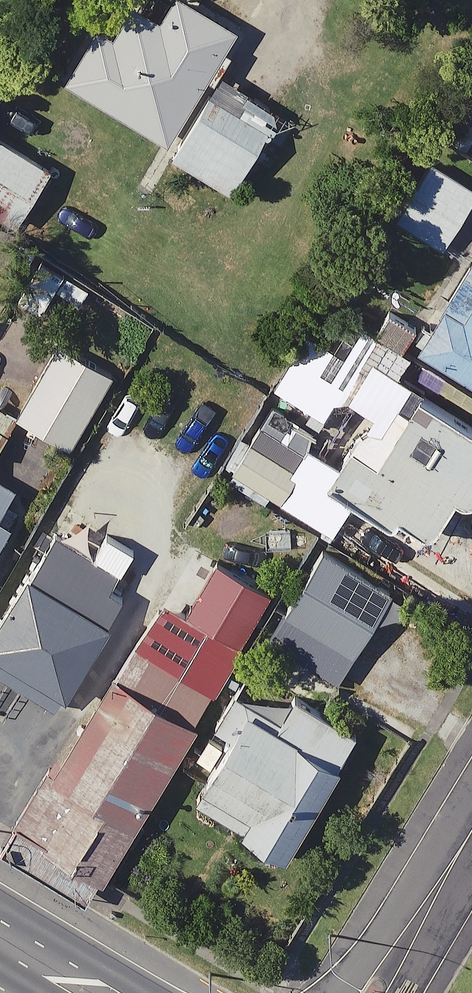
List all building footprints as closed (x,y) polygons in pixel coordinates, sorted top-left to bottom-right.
[(138,0),(128,0),(77,81),(179,146),(175,152),(240,194),(280,131),(216,90),(249,38),(190,0),(184,0),(171,21),(138,0)] [(0,132),(0,210),(26,226),(61,171),(0,132)] [(434,160),(400,216),(453,249),(471,217),(471,184),(434,160)] [(428,350),(471,376),(471,277),(428,350)] [(121,375),(66,345),(26,419),(81,448),(121,375)] [(410,402),(390,436),(360,419),(337,458),(264,415),(231,469),(343,536),(362,503),(439,548),(469,498),(471,500),(471,422),(454,412),(446,424),(410,402)] [(0,472),(0,572),(9,557),(45,499),(0,472)] [(67,537),(0,648),(0,664),(63,702),(137,580),(67,537)] [(399,590),(328,552),(279,644),(350,681),(399,590)] [(278,589),(224,561),(196,616),(250,644),(278,589)] [(289,850),(299,856),(369,738),(258,672),(225,727),(242,737),(204,800),(265,836),(265,838),(264,841),(264,843),(264,845),(265,848),(266,850),(268,852),(270,853),(272,854),(274,855),(276,856),(279,856),(281,855),(283,855),(285,854),(287,852),(289,850)]
